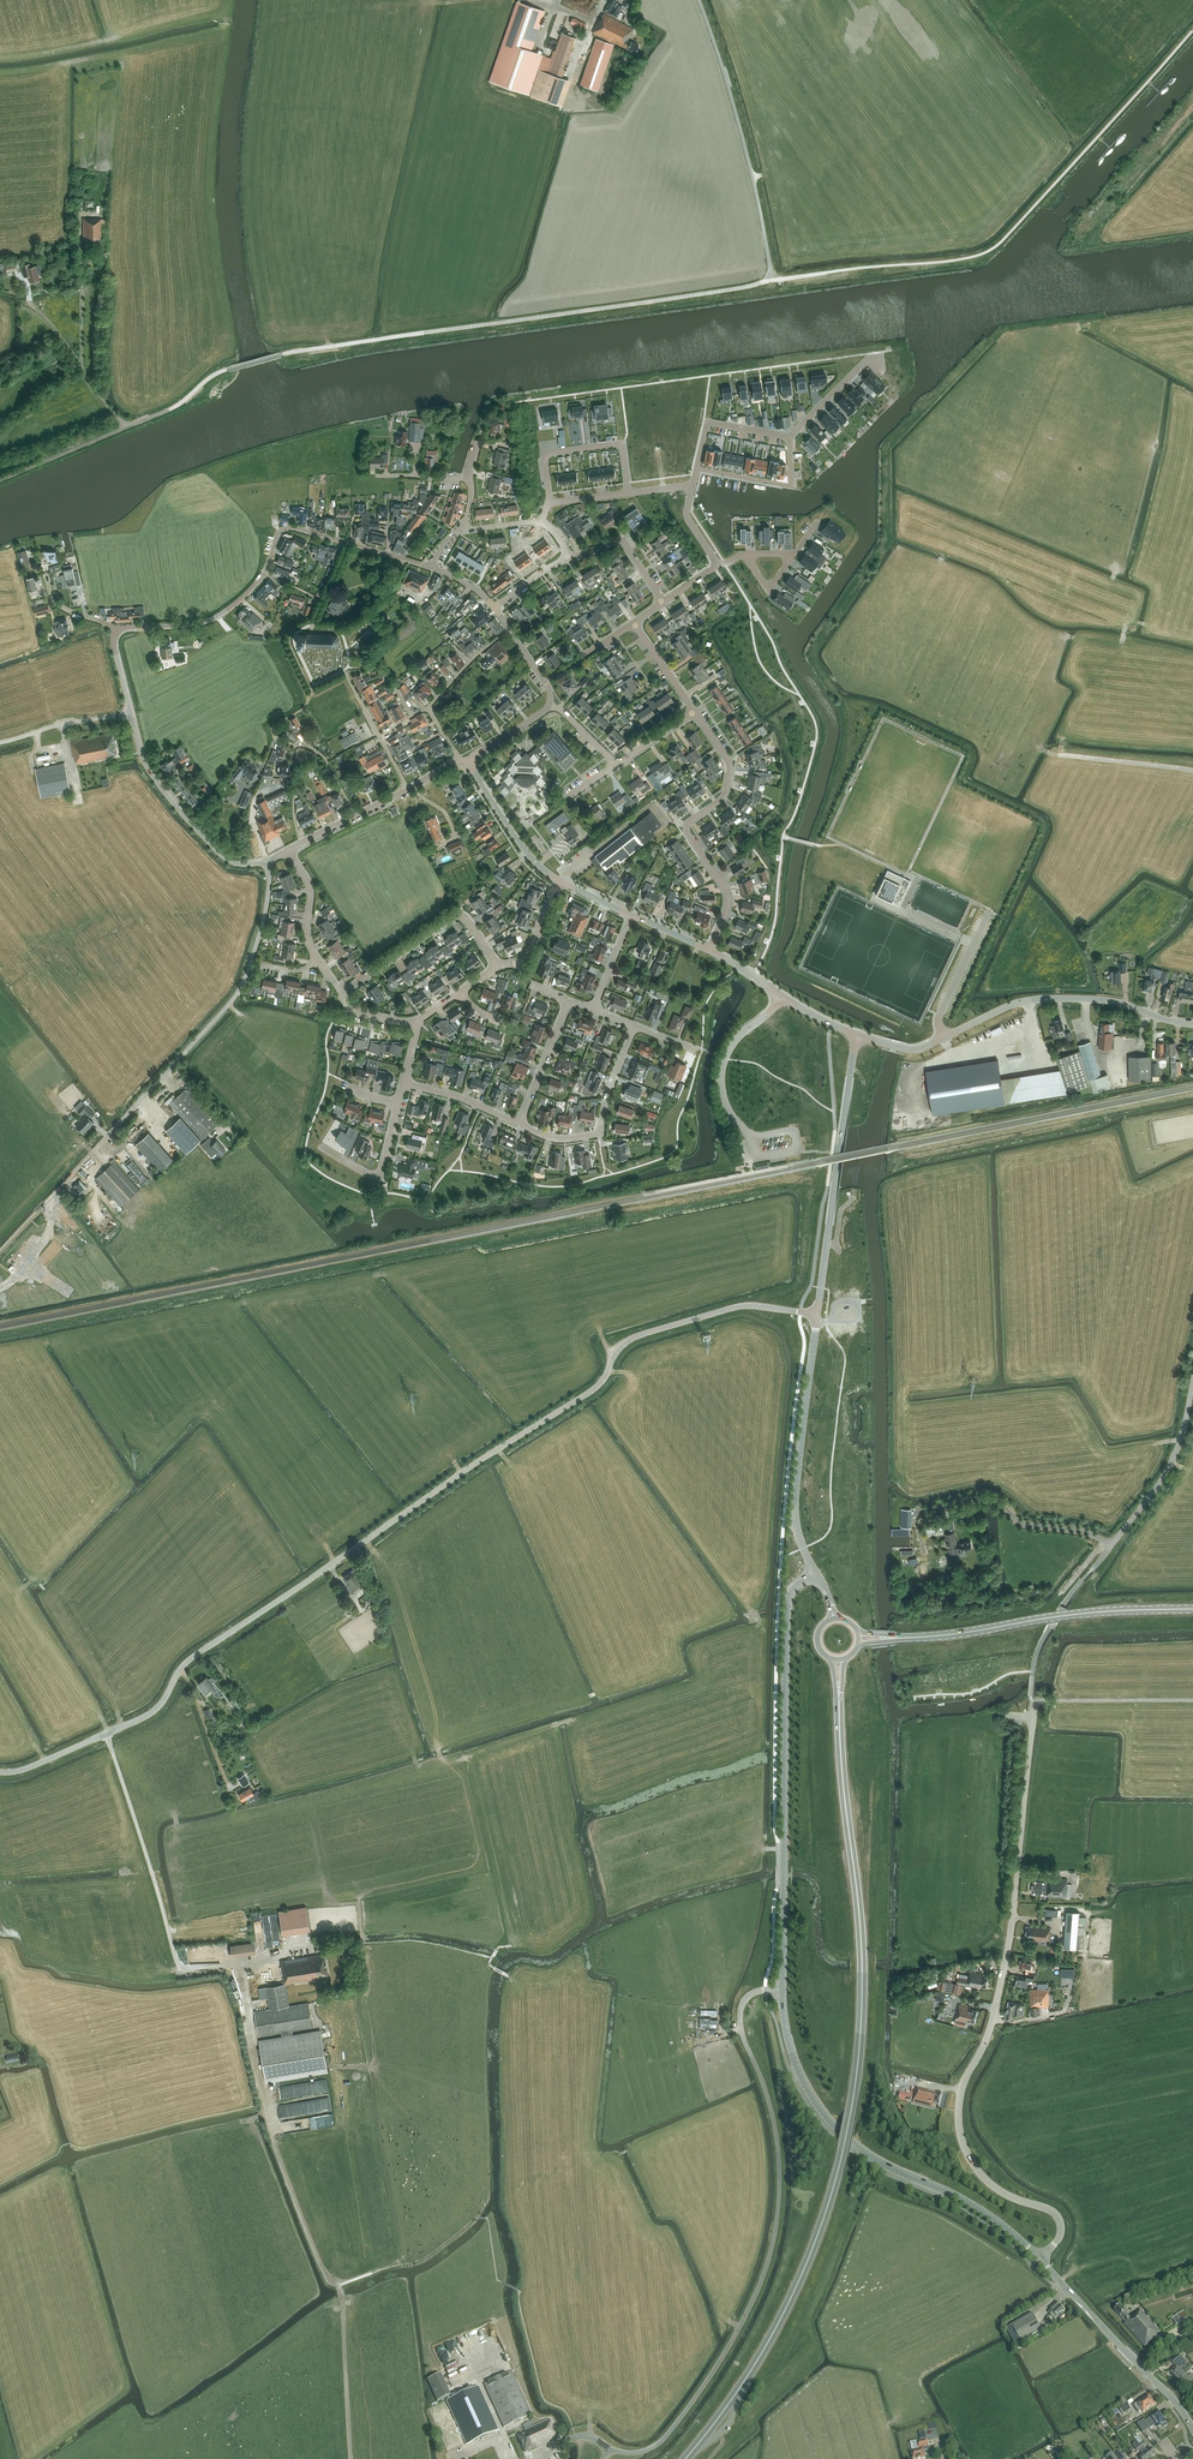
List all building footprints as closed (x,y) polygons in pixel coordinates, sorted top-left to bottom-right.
[(553,59),(543,55),(532,51),(545,12),(517,2),(489,81),(562,106),(571,81),(562,78),(575,38),(562,33),(553,59)] [(613,8),(611,12),(617,16),(623,6),(619,4),(616,10),(613,8)] [(635,53),(639,46),(628,40),(633,29),(603,14),(600,20),(599,19),(592,33),(598,36),(597,39),(596,39),(588,61),(584,60),(577,78),(582,79),(580,84),(597,91),(614,45),(600,40),(601,37),(618,46),(619,45),(635,53)] [(583,30),(586,24),(574,18),(573,17),(570,23),(583,30)] [(102,219),(96,219),(96,218),(83,218),(83,240),(84,240),(84,244),(101,244),(101,239),(102,239),(102,228),(102,219)] [(16,270),(14,261),(4,264),(6,273),(16,270)] [(21,266),(20,266),(23,278),(27,277),(29,283),(39,281),(38,275),(43,274),(41,265),(29,268),(28,265),(21,266)] [(877,394),(885,386),(871,372),(866,377),(867,378),(864,381),(877,394)] [(815,388),(822,387),(827,381),(826,374),(811,376),(812,384),(809,384),(811,395),(815,395),(815,388)] [(804,376),(796,377),(797,385),(798,390),(805,389),(805,384),(806,384),(804,376)] [(790,378),(780,380),(782,397),(787,396),(787,395),(792,395),(790,378)] [(774,381),(765,382),(765,383),(767,393),(767,395),(776,394),(776,392),(774,382),(774,381)] [(760,382),(752,382),(752,383),(754,398),(754,400),(763,399),(763,397),(761,383),(760,382)] [(745,399),(745,403),(749,403),(746,384),(739,385),(741,400),(745,399)] [(723,400),(732,398),(731,387),(722,388),(723,400)] [(857,405),(863,398),(862,397),(866,393),(860,387),(856,391),(852,387),(846,393),(857,405)] [(855,408),(844,396),(837,403),(848,415),(849,414),(848,413),(854,407),(855,408)] [(570,405),(569,414),(572,414),(573,418),(579,417),(580,417),(584,417),(584,416),(587,415),(586,408),(583,409),(582,406),(578,406),(574,407),(574,404),(570,405)] [(611,409),(608,409),(607,404),(600,405),(602,419),(609,418),(609,417),(612,416),(611,409)] [(602,419),(600,405),(594,405),(595,411),(591,412),(592,419),(596,419),(596,420),(602,419)] [(828,412),(841,424),(846,419),(834,406),(828,412)] [(550,425),(559,423),(557,408),(542,410),(544,421),(550,420),(550,425)] [(505,427),(510,426),(508,410),(503,411),(504,425),(492,422),(489,432),(495,434),(496,430),(499,431),(500,427),(505,429),(505,427)] [(839,428),(825,414),(818,422),(832,435),(839,428)] [(420,423),(410,422),(409,441),(419,442),(420,423)] [(832,436),(826,430),(824,433),(815,424),(810,430),(820,441),(826,435),(829,439),(832,436)] [(396,444),(406,445),(406,432),(399,431),(399,436),(395,436),(395,439),(396,439),(396,444)] [(820,447),(810,436),(804,443),(806,445),(804,447),(812,455),(817,450),(818,450),(818,449),(820,447)] [(706,450),(704,464),(712,465),(714,450),(714,451),(713,451),(714,447),(708,446),(707,450),(706,450)] [(510,450),(501,448),(499,447),(498,451),(497,451),(494,460),(495,460),(494,465),(504,468),(508,454),(509,454),(510,450)] [(714,450),(712,465),(712,464),(720,466),(722,451),(714,450)] [(437,462),(438,451),(427,451),(427,458),(425,458),(425,466),(427,466),(427,468),(433,469),(434,464),(437,464),(437,462)] [(725,453),(722,466),(729,467),(731,454),(725,453)] [(370,467),(384,468),(384,462),(388,462),(388,454),(382,454),(381,458),(370,458),(370,467)] [(731,454),(729,467),(735,468),(738,456),(731,454)] [(738,456),(735,468),(742,470),(744,457),(738,456)] [(747,457),(744,471),(752,473),(755,459),(747,457)] [(755,459),(752,473),(752,472),(759,473),(761,460),(755,459)] [(761,460),(759,473),(765,474),(767,461),(761,460)] [(770,460),(768,474),(775,476),(775,477),(778,462),(770,460)] [(778,462),(775,477),(783,479),(786,464),(778,463),(778,462)] [(614,467),(607,468),(609,479),(615,478),(614,467)] [(594,470),(588,471),(589,481),(596,480),(594,470)] [(514,478),(498,474),(492,472),(489,482),(490,483),(488,490),(497,493),(501,481),(512,484),(514,478)] [(576,472),(570,473),(571,484),(578,483),(576,472)] [(563,474),(556,475),(558,486),(564,485),(563,474)] [(448,500),(452,501),(460,504),(462,498),(466,499),(467,495),(464,494),(464,492),(455,492),(453,497),(450,496),(448,500)] [(429,498),(426,495),(426,494),(420,494),(420,496),(433,506),(438,499),(441,496),(431,494),(429,498)] [(433,506),(420,496),(419,501),(424,504),(419,512),(428,513),(433,506)] [(457,514),(459,508),(463,509),(464,505),(460,504),(452,501),(450,507),(447,506),(445,510),(449,511),(457,514)] [(402,504),(391,502),(390,515),(397,516),(396,524),(395,528),(401,529),(401,525),(402,525),(405,525),(406,519),(403,518),(403,516),(405,517),(405,511),(401,511),(402,504)] [(604,507),(602,503),(601,503),(599,503),(594,505),(599,511),(604,507)] [(366,504),(355,505),(355,514),(362,514),(362,518),(370,518),(370,511),(367,512),(366,504)] [(405,517),(413,518),(413,513),(415,513),(416,505),(402,504),(401,511),(405,511),(405,517)] [(510,515),(518,514),(517,505),(509,506),(510,515)] [(502,516),(510,515),(509,506),(500,507),(502,516)] [(298,523),(306,524),(307,516),(308,509),(305,509),(305,508),(304,507),(301,507),(300,507),(299,508),(293,507),(293,509),(292,510),(291,512),(292,513),(293,513),(292,514),(299,515),(298,523)] [(308,507),(307,517),(311,517),(310,522),(309,528),(317,529),(323,530),(324,519),(315,518),(316,515),(312,514),(313,508),(309,508),(308,507)] [(383,509),(383,507),(378,507),(378,512),(376,512),(376,520),(383,521),(383,519),(388,519),(388,509),(383,509)] [(340,520),(350,520),(350,508),(336,508),(336,526),(340,526),(340,520)] [(485,518),(493,517),(492,508),(484,509),(485,518)] [(609,514),(600,520),(605,528),(612,523),(612,524),(620,519),(613,508),(608,512),(609,514)] [(641,529),(648,524),(636,508),(624,516),(631,526),(637,522),(641,529)] [(477,519),(485,518),(484,509),(476,510),(477,519)] [(442,520),(454,524),(456,518),(459,519),(461,515),(457,514),(449,511),(447,517),(443,516),(442,520)] [(568,530),(574,539),(581,533),(580,532),(585,529),(587,531),(588,531),(593,527),(586,517),(582,520),(579,515),(573,519),(563,515),(561,512),(556,515),(556,520),(559,525),(564,533),(568,530)] [(408,526),(400,536),(398,539),(405,543),(406,541),(408,542),(416,532),(415,531),(426,515),(417,514),(408,526)] [(323,528),(334,528),(335,518),(324,517),(323,528)] [(370,521),(370,518),(362,518),(361,523),(359,523),(359,525),(355,524),(354,537),(363,538),(362,542),(368,544),(369,532),(370,528),(370,523),(370,521)] [(843,537),(846,534),(842,530),(830,521),(826,526),(820,532),(828,538),(829,536),(839,542),(843,537)] [(764,530),(759,530),(759,542),(764,542),(764,544),(770,544),(770,535),(773,535),(773,530),(769,530),(769,526),(763,526),(764,530)] [(746,528),(740,528),(740,543),(746,543),(746,545),(747,545),(751,545),(751,530),(746,530),(746,528)] [(399,535),(401,532),(390,530),(389,541),(395,543),(392,550),(406,555),(409,548),(403,546),(405,543),(398,539),(400,536),(399,535)] [(385,545),(387,537),(384,537),(385,534),(371,531),(369,542),(385,545)] [(784,531),(777,531),(778,543),(784,543),(784,545),(791,544),(791,532),(784,532),(784,531)] [(662,545),(662,544),(659,540),(663,538),(662,535),(657,538),(658,539),(650,544),(655,550),(662,545)] [(290,556),(296,544),(303,547),(306,542),(295,536),(293,541),(286,537),(279,551),(286,554),(284,557),(289,559),(290,556)] [(497,538),(498,546),(506,546),(505,537),(497,538)] [(491,547),(498,546),(497,538),(490,538),(491,547)] [(539,543),(545,552),(551,548),(545,539),(539,543)] [(668,544),(667,544),(669,542),(668,540),(662,544),(662,545),(655,550),(659,557),(667,551),(663,547),(668,544)] [(539,556),(545,552),(539,543),(533,548),(539,556)] [(804,557),(800,562),(806,567),(806,568),(811,571),(815,566),(819,569),(823,563),(826,560),(826,559),(820,554),(823,549),(818,545),(818,546),(813,543),(810,548),(809,549),(810,549),(805,557),(804,556),(804,557)] [(325,556),(327,546),(318,544),(318,546),(312,544),(310,551),(316,552),(314,558),(323,561),(325,556)] [(327,562),(329,557),(334,558),(337,549),(327,546),(325,556),(323,561),(327,562)] [(515,556),(524,551),(522,547),(513,552),(515,556)] [(22,566),(30,564),(26,550),(19,552),(22,566)] [(39,558),(46,556),(50,563),(58,562),(56,551),(52,551),(52,550),(47,551),(44,551),(38,553),(39,558)] [(466,555),(465,555),(459,551),(455,559),(461,563),(466,555)] [(520,557),(526,565),(532,561),(526,552),(520,557)] [(677,557),(675,555),(673,552),(663,559),(665,562),(664,564),(668,570),(676,565),(675,564),(672,560),(677,557)] [(461,563),(467,567),(472,559),(468,556),(469,554),(468,554),(467,553),(466,555),(461,563)] [(483,557),(480,555),(478,559),(479,560),(473,570),(479,574),(484,566),(480,564),(482,561),(481,560),(483,557)] [(289,559),(284,557),(280,556),(278,563),(284,565),(284,566),(291,569),(293,561),(289,560),(289,559)] [(624,568),(621,563),(623,562),(618,556),(611,560),(616,566),(613,568),(614,570),(610,573),(611,574),(607,577),(608,579),(613,577),(617,574),(616,573),(624,568)] [(520,570),(526,565),(520,557),(514,561),(520,570)] [(475,561),(472,559),(467,567),(473,570),(479,560),(478,559),(477,558),(475,561)] [(677,566),(681,564),(679,561),(675,564),(676,565),(668,570),(672,576),(680,571),(677,566)] [(50,568),(50,572),(59,570),(61,563),(50,568)] [(692,567),(690,564),(686,567),(691,574),(698,569),(695,565),(692,567)] [(65,574),(61,575),(63,586),(72,585),(72,586),(81,585),(78,571),(74,572),(73,568),(72,568),(71,565),(64,566),(65,570),(64,570),(65,574)] [(282,576),(288,578),(287,581),(292,583),(294,579),(288,576),(290,571),(285,569),(285,570),(277,566),(274,573),(282,576)] [(606,577),(603,573),(599,567),(596,568),(595,567),(589,571),(594,579),(595,579),(598,576),(601,580),(604,578),(603,578),(606,577)] [(621,580),(629,575),(624,568),(616,573),(617,574),(620,578),(615,581),(617,583),(621,580)] [(424,590),(429,579),(409,569),(402,584),(421,593),(423,589),(424,590)] [(501,578),(491,586),(495,592),(503,586),(513,578),(511,576),(513,574),(510,570),(508,572),(508,571),(500,577),(501,578)] [(597,583),(595,579),(594,579),(589,571),(582,576),(585,579),(582,581),(587,590),(590,588),(587,583),(592,580),(595,584),(597,583)] [(436,591),(442,578),(435,575),(429,588),(436,591)] [(800,586),(806,590),(811,584),(797,575),(794,579),(790,576),(785,584),(796,591),(800,586)] [(29,591),(36,590),(33,577),(27,578),(29,591)] [(263,586),(271,593),(275,597),(278,593),(275,590),(278,587),(269,579),(263,586)] [(574,592),(575,592),(579,589),(581,593),(584,592),(581,587),(580,588),(575,580),(569,585),(574,592)] [(720,592),(719,593),(722,597),(724,595),(722,591),(727,588),(726,586),(729,584),(726,580),(723,583),(721,580),(715,584),(720,592)] [(638,589),(634,582),(631,584),(629,581),(624,584),(629,592),(625,595),(627,597),(631,595),(630,594),(638,589)] [(382,595),(389,586),(385,583),(378,592),(382,595)] [(715,595),(719,593),(720,592),(715,584),(709,589),(714,596),(713,597),(716,601),(718,599),(715,595)] [(577,596),(575,592),(574,592),(569,585),(562,589),(565,593),(563,594),(567,600),(574,596),(575,598),(577,596)] [(265,599),(271,593),(263,586),(257,593),(258,594),(254,599),(264,607),(268,603),(265,599)] [(444,598),(441,603),(443,605),(444,605),(454,592),(451,590),(451,589),(449,587),(448,587),(447,587),(442,594),(447,598),(446,599),(444,598)] [(640,602),(644,600),(641,596),(642,595),(638,589),(630,594),(631,595),(633,599),(629,601),(631,604),(635,601),(635,600),(638,598),(640,602)] [(443,605),(442,607),(446,609),(452,601),(455,603),(450,610),(446,613),(449,615),(452,612),(462,602),(459,599),(460,598),(461,597),(460,596),(460,595),(458,594),(457,594),(454,592),(444,605),(443,605)] [(561,607),(564,605),(556,592),(549,596),(548,594),(541,599),(545,605),(548,603),(552,608),(558,604),(561,607)] [(709,603),(713,600),(707,593),(704,595),(703,593),(696,597),(701,605),(700,605),(703,609),(706,608),(703,604),(707,601),(709,603)] [(786,594),(784,596),(778,593),(773,601),(785,609),(791,601),(793,603),(795,600),(786,594)] [(308,615),(311,606),(306,605),(304,605),(306,599),(291,594),(289,600),(292,601),(291,604),(303,608),(305,609),(303,613),(308,615)] [(346,610),(349,605),(347,604),(347,603),(336,595),(326,609),(344,621),(347,617),(341,612),(343,608),(346,610)] [(467,607),(470,610),(473,607),(478,602),(471,595),(466,600),(464,603),(462,602),(455,609),(461,614),(467,607)] [(617,615),(623,611),(617,603),(620,601),(616,595),(611,599),(613,602),(610,604),(617,615)] [(409,596),(406,601),(412,605),(415,600),(409,596)] [(697,608),(700,605),(701,605),(696,597),(690,601),(695,609),(694,609),(697,614),(699,612),(697,608)] [(626,608),(629,606),(625,599),(621,601),(626,608)] [(598,605),(596,601),(590,605),(593,608),(595,612),(592,614),(599,625),(604,621),(599,613),(602,611),(598,605)] [(608,602),(605,604),(603,601),(598,605),(602,611),(605,609),(612,619),(617,615),(610,604),(608,602)] [(432,606),(427,602),(422,607),(426,612),(432,606)] [(528,602),(523,605),(523,606),(520,608),(518,606),(510,612),(514,617),(516,616),(519,620),(529,613),(530,615),(535,611),(528,602)] [(36,615),(49,612),(47,604),(34,608),(36,615)] [(685,622),(687,621),(684,616),(689,613),(684,605),(677,610),(683,617),(682,618),(685,622)] [(140,616),(144,616),(144,606),(139,606),(139,611),(132,611),(132,612),(125,612),(125,616),(122,616),(122,621),(131,621),(130,619),(140,618),(140,616)] [(477,628),(491,618),(482,606),(474,612),(477,616),(471,620),(477,628)] [(244,607),(236,616),(244,622),(243,623),(252,631),(262,621),(253,612),(251,614),(248,612),(249,611),(244,607)] [(678,621),(682,618),(683,617),(677,610),(671,614),(676,622),(675,622),(678,626),(681,625),(678,621)] [(125,616),(125,612),(122,612),(110,612),(110,618),(115,618),(116,621),(122,621),(122,616),(125,616)] [(599,625),(592,614),(588,616),(586,613),(581,616),(585,623),(588,621),(593,628),(599,625)] [(582,625),(585,623),(581,616),(576,620),(579,625),(576,627),(583,638),(589,634),(582,625)] [(492,629),(499,624),(495,618),(488,623),(492,629)] [(664,630),(665,629),(670,626),(665,618),(659,623),(664,630)] [(61,636),(70,634),(68,628),(69,628),(68,625),(67,619),(58,621),(55,622),(56,627),(53,628),(54,632),(57,631),(58,637),(61,636)] [(554,628),(550,623),(544,627),(547,632),(554,628)] [(668,633),(665,629),(664,630),(659,623),(652,627),(657,634),(657,635),(659,639),(662,638),(659,633),(663,631),(666,635),(668,633)] [(496,635),(503,629),(499,624),(492,629),(496,635)] [(578,642),(583,638),(576,627),(572,629),(570,626),(565,630),(572,640),(575,638),(578,642)] [(456,639),(462,633),(457,627),(455,629),(454,629),(449,633),(453,639),(455,637),(456,639)] [(687,644),(689,642),(685,636),(687,634),(685,631),(687,630),(685,627),(678,632),(679,635),(674,638),(677,641),(672,644),(677,651),(687,644)] [(480,647),(485,643),(481,637),(482,637),(480,634),(476,637),(472,633),(470,635),(472,638),(473,638),(478,644),(480,647)] [(542,649),(543,648),(549,644),(543,634),(541,636),(539,633),(532,638),(535,642),(536,642),(542,649)] [(307,634),(307,635),(298,635),(297,644),(306,645),(306,646),(332,648),(333,648),(336,647),(337,647),(337,646),(339,644),(339,643),(339,640),(340,640),(339,640),(337,637),(338,636),(337,636),(337,637),(333,636),(333,635),(310,634),(307,634)] [(472,638),(470,635),(469,634),(465,637),(469,643),(469,644),(466,640),(465,641),(463,643),(466,646),(462,649),(467,656),(478,648),(476,645),(478,644),(473,638),(472,638)] [(465,641),(461,636),(456,640),(458,642),(457,643),(462,649),(466,646),(463,643),(465,641)] [(174,642),(170,642),(170,639),(162,639),(163,648),(161,648),(162,658),(172,658),(172,648),(174,647),(174,642)] [(507,651),(504,648),(498,641),(485,653),(489,657),(481,664),(485,668),(495,660),(499,664),(509,655),(507,652),(507,651)] [(695,648),(691,650),(687,644),(677,651),(681,658),(689,652),(691,655),(698,651),(697,648),(695,648)] [(553,668),(560,663),(553,653),(552,655),(549,652),(543,657),(546,661),(547,660),(553,668)] [(459,668),(464,663),(456,653),(451,658),(459,668)] [(705,670),(701,664),(705,661),(700,654),(693,658),(695,661),(696,661),(698,665),(690,670),(694,677),(705,670)] [(621,659),(618,655),(615,657),(616,658),(610,662),(608,659),(603,663),(602,661),(598,664),(601,669),(606,666),(609,671),(623,661),(621,659)] [(450,663),(445,657),(441,661),(446,667),(450,663)] [(614,680),(626,672),(621,666),(624,663),(623,661),(609,671),(613,676),(612,677),(614,680)] [(449,672),(443,665),(439,668),(445,675),(449,672)] [(694,677),(699,683),(707,678),(709,681),(716,676),(714,673),(709,676),(705,670),(694,677)] [(441,683),(435,676),(432,672),(426,678),(429,681),(435,687),(438,685),(441,683)] [(355,683),(363,679),(360,673),(357,674),(356,673),(352,675),(353,676),(352,677),(355,683)] [(359,690),(367,685),(365,682),(371,678),(369,675),(363,679),(355,683),(359,690)] [(384,681),(382,677),(373,682),(375,686),(384,681)] [(580,684),(583,687),(590,680),(587,677),(580,684)] [(635,679),(633,680),(631,677),(624,682),(622,679),(616,683),(618,686),(619,685),(623,691),(637,681),(635,679)] [(404,683),(398,688),(403,696),(409,689),(406,685),(406,683),(411,680),(410,678),(407,681),(404,683)] [(561,685),(568,694),(578,687),(571,678),(561,685)] [(425,696),(431,690),(425,684),(423,681),(419,685),(421,687),(419,689),(425,696)] [(638,683),(637,681),(623,691),(626,696),(625,697),(628,700),(627,700),(629,702),(631,701),(630,700),(634,697),(633,696),(634,696),(632,693),(637,689),(635,685),(638,683)] [(532,691),(526,684),(522,688),(518,684),(516,686),(519,690),(520,689),(526,696),(532,691)] [(371,692),(374,691),(370,685),(361,691),(365,697),(371,693),(371,692)] [(713,697),(721,692),(717,686),(709,691),(713,697)] [(419,689),(417,687),(411,692),(420,701),(425,696),(419,689)] [(365,697),(369,703),(378,697),(387,692),(384,688),(375,693),(374,691),(371,692),(371,693),(365,697)] [(520,689),(519,690),(516,693),(512,689),(510,691),(514,695),(515,694),(520,701),(526,696),(520,689)] [(385,695),(388,701),(395,697),(391,691),(385,695)] [(673,701),(668,693),(663,696),(660,692),(658,693),(667,705),(673,701)] [(717,703),(725,697),(721,692),(713,697),(717,703)] [(587,702),(586,701),(583,698),(586,694),(584,693),(581,696),(581,697),(575,703),(580,709),(587,702)] [(655,702),(657,706),(660,710),(667,705),(658,693),(656,694),(659,699),(655,702)] [(514,707),(513,706),(516,703),(511,697),(503,703),(500,699),(498,701),(501,705),(502,705),(508,712),(514,707)] [(606,697),(599,704),(602,707),(609,700),(606,697)] [(721,708),(729,703),(725,697),(717,703),(721,708)] [(380,708),(383,707),(378,698),(368,704),(374,715),(381,711),(380,710),(380,708)] [(580,709),(586,714),(592,707),(588,703),(592,700),(590,698),(586,701),(587,702),(580,709)] [(640,702),(638,703),(640,705),(648,718),(655,713),(652,709),(649,705),(648,706),(645,708),(642,704),(641,704),(640,702)] [(648,718),(640,705),(638,703),(634,706),(635,709),(638,707),(641,711),(636,714),(642,722),(648,718)] [(725,714),(733,709),(729,703),(721,708),(725,714)] [(502,705),(501,705),(498,708),(494,704),(492,706),(496,710),(502,717),(508,712),(502,705)] [(392,716),(402,710),(399,705),(395,708),(394,707),(388,710),(392,716)] [(385,710),(384,711),(383,708),(380,710),(381,711),(374,715),(380,726),(391,720),(387,713),(385,710)] [(603,718),(602,717),(599,714),(602,710),(600,708),(597,712),(597,713),(591,719),(596,724),(603,718)] [(484,733),(494,727),(489,719),(493,717),(489,709),(485,712),(487,716),(484,718),(485,719),(479,722),(481,725),(480,725),(484,733)] [(633,716),(628,709),(624,712),(628,718),(633,716)] [(400,719),(405,716),(402,710),(392,716),(391,716),(394,721),(400,718),(400,719)] [(426,724),(428,723),(422,713),(415,717),(422,727),(421,727),(423,730),(428,727),(426,724)] [(602,730),(608,723),(604,719),(608,715),(606,713),(602,717),(603,718),(596,724),(602,730)] [(291,725),(295,731),(297,730),(296,727),(300,725),(295,717),(288,721),(290,725),(291,725)] [(423,730),(421,727),(422,727),(415,717),(410,720),(412,723),(409,725),(413,732),(418,729),(420,732),(423,730)] [(732,728),(740,723),(736,717),(728,722),(732,728)] [(736,734),(744,729),(740,723),(732,728),(736,734)] [(619,733),(618,733),(615,729),(618,726),(616,724),(613,728),(607,735),(612,740),(619,733)] [(295,732),(295,731),(291,725),(290,725),(284,729),(287,733),(288,732),(290,735),(289,735),(291,738),(292,737),(295,742),(300,739),(297,735),(295,732)] [(396,734),(387,739),(390,744),(402,737),(400,733),(406,730),(404,727),(403,725),(397,728),(397,729),(399,732),(396,734)] [(349,735),(346,729),(341,732),(343,735),(344,737),(349,735)] [(618,746),(624,739),(620,735),(624,731),(622,729),(618,733),(619,733),(612,740),(618,746)] [(740,740),(748,734),(744,729),(736,734),(740,740)] [(473,730),(469,732),(468,730),(459,734),(461,737),(457,739),(461,745),(476,737),(473,730)] [(344,748),(359,739),(355,731),(349,735),(344,737),(340,740),(344,748)] [(570,751),(571,750),(567,745),(554,731),(542,741),(543,742),(539,745),(548,755),(563,771),(577,758),(570,751)] [(300,739),(301,742),(305,740),(300,732),(297,735),(300,739)] [(116,755),(117,754),(113,733),(76,740),(75,735),(69,736),(74,759),(75,758),(76,764),(109,757),(109,756),(112,756),(113,757),(116,756),(116,755)] [(695,733),(687,738),(693,748),(701,743),(695,733)] [(410,748),(414,746),(408,734),(390,745),(396,756),(406,750),(410,748)] [(744,746),(752,740),(748,734),(740,740),(744,746)] [(443,746),(444,745),(440,737),(427,744),(423,746),(424,747),(426,750),(429,747),(435,758),(446,752),(443,746)] [(269,760),(275,760),(276,757),(279,757),(279,756),(283,757),(287,743),(280,741),(277,751),(273,750),(269,760)] [(747,754),(748,760),(760,757),(766,756),(765,752),(763,752),(762,746),(760,746),(759,743),(754,745),(755,752),(747,754)] [(365,749),(363,744),(354,748),(358,756),(363,754),(362,751),(365,749)] [(540,763),(548,755),(539,745),(531,752),(530,753),(529,754),(528,754),(527,754),(526,754),(525,784),(526,784),(527,784),(528,783),(530,783),(531,781),(541,791),(539,792),(544,798),(552,791),(547,786),(549,785),(546,782),(548,780),(544,774),(545,773),(543,770),(545,768),(540,763)] [(686,760),(685,758),(677,745),(671,749),(671,751),(668,753),(673,760),(676,757),(677,759),(680,757),(683,762),(686,760)] [(184,757),(179,747),(173,750),(177,757),(173,760),(172,758),(169,760),(161,766),(164,770),(184,757)] [(429,756),(426,750),(424,747),(419,750),(421,754),(414,758),(419,766),(429,761),(426,757),(429,756)] [(383,758),(387,756),(383,748),(365,758),(364,756),(359,758),(363,764),(365,763),(369,772),(379,767),(380,768),(386,765),(385,764),(386,763),(383,758)] [(399,761),(409,756),(413,753),(410,748),(406,750),(396,756),(399,761)] [(700,756),(695,748),(689,753),(694,760),(700,756)] [(522,752),(520,750),(518,752),(516,750),(511,755),(513,758),(510,760),(511,762),(506,766),(508,769),(505,771),(507,773),(502,777),(504,780),(501,783),(502,784),(497,789),(504,796),(510,791),(509,790),(518,780),(520,782),(521,783),(522,783),(523,784),(525,784),(526,754),(525,754),(524,754),(524,753),(523,753),(522,753),(522,752)] [(691,763),(694,761),(689,753),(686,756),(691,763)] [(712,757),(708,759),(706,754),(696,761),(699,766),(702,764),(706,769),(716,762),(712,757)] [(176,770),(178,768),(177,767),(181,764),(181,763),(185,760),(186,761),(190,758),(187,755),(184,757),(164,770),(167,775),(176,770)] [(415,768),(414,766),(417,765),(412,755),(409,756),(411,759),(401,764),(406,773),(415,768)] [(765,760),(761,761),(760,757),(748,760),(750,766),(758,764),(759,768),(766,766),(765,760)] [(255,772),(257,769),(245,760),(233,775),(238,779),(243,773),(252,780),(258,774),(255,772)] [(277,762),(277,774),(289,774),(289,762),(277,762)] [(671,770),(666,763),(663,765),(660,762),(654,766),(654,765),(649,768),(655,776),(662,771),(665,774),(671,770)] [(716,771),(720,768),(716,762),(706,769),(709,775),(707,776),(711,782),(720,776),(720,775),(719,776),(716,771)] [(41,798),(70,792),(65,763),(35,769),(41,798)] [(187,768),(190,772),(193,775),(198,771),(193,763),(187,768)] [(264,777),(273,778),(273,772),(271,772),(271,768),(265,768),(262,777),(264,777)] [(765,784),(766,777),(771,777),(771,774),(764,773),(758,772),(757,776),(750,775),(750,777),(749,777),(748,781),(759,784),(759,783),(765,785),(765,784)] [(659,782),(652,773),(647,776),(654,786),(659,782)] [(365,791),(368,790),(369,790),(372,789),(372,788),(376,786),(377,785),(372,775),(364,778),(363,776),(359,779),(362,784),(361,784),(365,791)] [(693,786),(700,796),(705,792),(701,785),(705,782),(700,775),(696,778),(698,782),(695,785),(693,781),(691,783),(693,786)] [(178,776),(172,781),(186,800),(192,794),(188,789),(190,787),(187,783),(185,784),(178,776)] [(349,785),(345,777),(340,779),(344,787),(349,785)] [(629,785),(634,793),(640,790),(642,793),(651,787),(647,782),(644,784),(639,777),(629,785)] [(320,783),(318,779),(314,781),(316,785),(321,795),(325,793),(320,783)] [(758,790),(759,784),(748,781),(747,785),(748,785),(747,788),(758,790)] [(450,799),(463,790),(458,784),(450,789),(453,793),(449,796),(450,799)] [(693,786),(687,790),(683,784),(678,787),(685,797),(690,794),(694,800),(700,796),(693,786)] [(252,793),(245,790),(238,804),(246,807),(252,793)] [(289,800),(284,790),(265,798),(270,809),(289,800)] [(464,799),(467,797),(463,790),(450,799),(451,801),(456,797),(459,802),(457,804),(459,807),(466,802),(464,799)] [(677,797),(673,800),(680,810),(686,806),(681,799),(685,797),(680,790),(674,794),(677,797)] [(202,797),(205,800),(211,794),(208,791),(202,797)] [(610,798),(616,807),(623,802),(626,807),(632,802),(628,796),(625,799),(620,791),(610,798)] [(341,807),(346,805),(339,792),(331,796),(330,794),(327,796),(330,802),(333,801),(337,809),(340,807),(341,807)] [(186,800),(191,806),(198,801),(192,794),(186,800)] [(759,801),(751,797),(751,798),(744,794),(743,796),(742,796),(740,799),(749,806),(751,803),(753,803),(758,803),(759,801)] [(331,812),(327,805),(325,800),(328,799),(326,795),(317,799),(320,806),(319,806),(324,816),(331,812)] [(745,811),(749,806),(740,799),(737,802),(738,802),(736,805),(745,811)] [(283,817),(275,820),(265,800),(257,804),(261,812),(257,814),(258,817),(256,819),(258,824),(263,835),(261,836),(263,838),(261,839),(264,845),(270,842),(269,840),(280,834),(278,831),(283,829),(283,830),(287,828),(287,827),(283,817)] [(674,814),(680,810),(673,800),(667,803),(665,800),(660,803),(668,813),(672,811),(674,814)] [(475,809),(471,803),(468,805),(466,802),(459,807),(457,808),(459,811),(463,808),(466,812),(461,815),(462,817),(461,819),(475,809)] [(319,806),(318,803),(315,805),(316,807),(315,808),(320,818),(324,816),(319,806)] [(608,814),(604,808),(601,810),(596,804),(588,810),(594,819),(600,815),(603,818),(608,814)] [(312,812),(310,814),(309,812),(310,811),(307,806),(304,807),(305,811),(306,811),(312,822),(316,820),(312,812)] [(392,810),(390,811),(392,815),(398,812),(396,808),(395,806),(391,808),(392,810)] [(477,818),(480,816),(475,809),(461,819),(463,822),(470,818),(472,821),(469,823),(471,826),(479,821),(477,818)] [(729,810),(725,813),(732,822),(734,825),(741,820),(739,817),(737,818),(731,809),(729,811),(729,810)] [(306,811),(305,811),(298,815),(300,819),(298,819),(302,827),(312,822),(306,811)] [(550,833),(569,819),(564,811),(545,825),(550,833)] [(641,841),(661,825),(651,812),(595,856),(596,857),(592,860),(599,869),(603,866),(605,869),(606,869),(609,866),(617,860),(620,863),(643,844),(641,841)] [(751,821),(753,818),(746,812),(744,815),(751,821)] [(729,824),(732,822),(725,813),(722,815),(720,817),(724,823),(720,825),(722,828),(725,826),(727,829),(728,828),(729,828),(729,827),(729,826),(729,825),(729,824)] [(750,821),(751,821),(744,815),(741,818),(748,823),(751,826),(753,823),(750,821)] [(440,828),(436,819),(435,817),(433,818),(432,817),(425,820),(430,832),(429,832),(434,843),(442,840),(438,829),(440,828)] [(492,834),(488,828),(485,829),(483,827),(486,825),(483,821),(475,827),(478,830),(473,834),(477,839),(482,836),(484,839),(492,834)] [(715,834),(719,831),(713,822),(710,824),(710,823),(707,825),(713,835),(717,841),(720,839),(717,835),(716,836),(715,834)] [(575,837),(579,834),(571,824),(566,828),(565,826),(561,829),(563,832),(562,832),(571,845),(577,840),(575,837)] [(704,833),(700,836),(708,848),(712,845),(708,839),(713,835),(707,825),(703,828),(704,828),(701,830),(704,833)] [(727,835),(730,833),(727,829),(725,826),(722,828),(727,835)] [(724,837),(727,835),(722,828),(719,830),(724,837)] [(491,850),(499,845),(494,838),(486,843),(489,847),(483,850),(486,855),(492,851),(491,850)] [(459,840),(448,845),(451,852),(463,847),(459,840)] [(671,852),(681,846),(677,840),(668,847),(667,846),(664,848),(666,850),(668,848),(671,851),(668,853),(670,856),(672,854),(671,852)] [(729,848),(732,846),(728,840),(721,844),(723,847),(719,850),(723,856),(723,855),(726,860),(734,855),(729,848)] [(675,858),(685,852),(681,846),(671,852),(672,854),(675,858)] [(502,864),(511,859),(507,852),(496,859),(500,866),(497,868),(499,871),(504,867),(502,864)] [(679,864),(689,857),(685,852),(675,858),(678,862),(676,864),(677,867),(680,865),(679,864)] [(683,869),(693,863),(689,857),(679,864),(680,865),(682,868),(680,870),(681,872),(684,870),(683,869)] [(744,871),(743,870),(745,869),(742,865),(746,862),(743,857),(736,862),(738,865),(731,869),(736,875),(738,874),(739,875),(744,871)] [(629,863),(628,862),(624,866),(627,870),(634,864),(631,861),(629,863)] [(606,875),(613,884),(620,879),(613,870),(609,866),(606,869),(609,873),(606,875)] [(510,884),(517,876),(508,868),(503,873),(500,870),(493,875),(496,877),(493,880),(498,885),(501,882),(500,881),(503,878),(510,884)] [(704,879),(698,870),(694,873),(691,869),(680,876),(678,878),(681,882),(692,875),(698,884),(704,879)] [(761,882),(768,879),(764,870),(758,873),(761,882)] [(876,895),(899,906),(911,881),(887,870),(876,895)] [(282,884),(294,880),(291,873),(280,878),(282,884)] [(635,884),(637,879),(627,874),(625,880),(626,880),(622,888),(623,888),(623,889),(626,891),(627,890),(630,891),(633,883),(635,884)] [(743,894),(751,891),(749,888),(748,886),(753,885),(751,879),(739,883),(743,894)] [(289,889),(296,886),(294,880),(282,884),(284,890),(283,891),(283,894),(290,893),(289,889)] [(535,888),(536,885),(528,882),(526,888),(529,889),(528,893),(539,897),(541,891),(535,888)] [(655,889),(651,887),(653,885),(646,882),(642,890),(646,892),(643,900),(649,903),(654,893),(653,893),(655,889)] [(491,890),(497,896),(502,891),(497,885),(491,890)] [(663,899),(666,893),(660,890),(658,895),(654,893),(649,903),(656,905),(659,897),(663,899)] [(675,897),(673,896),(674,893),(675,892),(671,890),(665,902),(669,904),(666,910),(673,913),(677,904),(673,902),(675,897)] [(707,890),(709,890),(699,890),(699,898),(703,898),(703,902),(715,901),(714,894),(708,895),(707,890)] [(475,908),(484,902),(481,897),(484,895),(482,891),(474,896),(476,899),(471,903),(475,908)] [(297,905),(297,898),(290,898),(290,893),(283,894),(284,898),(285,898),(285,904),(297,905)] [(536,904),(539,897),(528,893),(525,899),(521,898),(520,902),(528,906),(530,901),(536,904)] [(677,904),(673,913),(679,916),(683,909),(686,910),(690,902),(684,899),(683,901),(683,902),(679,900),(677,904)] [(761,907),(763,901),(753,899),(752,903),(743,901),(740,910),(752,913),(754,906),(761,907)] [(490,902),(487,905),(484,902),(475,908),(479,914),(484,910),(487,914),(494,909),(490,902)] [(526,910),(528,906),(520,902),(518,906),(522,908),(519,914),(530,919),(533,912),(526,910)] [(586,908),(579,905),(573,902),(572,905),(570,905),(567,913),(574,916),(568,931),(580,937),(589,917),(586,916),(588,910),(585,909),(586,908)] [(296,912),(297,905),(285,904),(284,911),(278,911),(278,915),(289,917),(289,912),(296,912)] [(331,913),(329,911),(333,909),(330,904),(320,911),(322,915),(324,918),(331,913)] [(706,925),(710,916),(703,913),(705,909),(695,905),(693,909),(698,911),(694,919),(701,923),(700,926),(704,928),(706,925)] [(488,928),(498,921),(494,915),(497,913),(494,909),(487,914),(489,918),(484,922),(488,928)] [(527,925),(530,919),(519,914),(517,920),(513,918),(511,923),(520,926),(521,923),(527,925)] [(294,929),(295,923),(287,921),(288,918),(280,917),(279,927),(282,928),(294,929)] [(746,933),(749,927),(754,929),(757,922),(749,918),(747,922),(739,919),(735,927),(746,933)] [(334,919),(330,922),(328,919),(317,926),(321,932),(331,925),(336,922),(334,919)] [(599,922),(593,919),(589,927),(595,930),(599,922)] [(488,928),(492,933),(497,929),(499,932),(507,927),(504,923),(501,925),(498,921),(488,928)] [(615,927),(607,924),(606,925),(603,924),(600,922),(597,929),(600,931),(602,927),(605,928),(602,936),(611,939),(615,927)] [(321,932),(325,937),(332,933),(334,936),(340,932),(338,928),(335,930),(331,925),(321,932)] [(292,936),(294,929),(282,928),(281,934),(278,934),(277,938),(281,938),(284,939),(285,935),(292,936)] [(468,940),(463,933),(459,936),(455,930),(450,934),(456,944),(461,940),(463,944),(468,940)] [(514,949),(520,946),(516,937),(519,935),(516,930),(511,932),(513,936),(509,938),(514,949)] [(758,941),(762,932),(757,930),(752,939),(758,941)] [(450,948),(456,944),(450,934),(444,938),(448,943),(444,946),(449,954),(453,951),(450,948)] [(331,952),(341,946),(337,940),(340,939),(338,935),(332,939),(334,942),(327,947),(331,952)] [(514,949),(509,938),(505,940),(503,936),(495,940),(497,945),(503,943),(508,952),(514,949)] [(597,946),(595,950),(605,954),(608,948),(604,946),(606,941),(593,936),(591,942),(593,942),(592,945),(597,946)] [(744,936),(742,941),(731,936),(728,944),(739,949),(741,945),(744,946),(745,943),(750,945),(752,940),(744,936)] [(288,939),(284,939),(281,938),(277,938),(277,941),(280,942),(279,948),(282,949),(294,951),(295,944),(288,943),(288,939)] [(561,953),(565,954),(569,943),(559,939),(557,943),(555,942),(552,949),(556,951),(556,952),(560,954),(561,953)] [(647,947),(648,943),(641,940),(638,946),(636,947),(637,952),(639,951),(641,952),(639,957),(642,958),(644,953),(647,954),(650,948),(647,947)] [(587,948),(576,942),(573,947),(584,953),(587,948)] [(449,954),(444,946),(440,949),(436,943),(430,947),(437,957),(443,953),(445,956),(449,954)] [(345,949),(344,950),(341,946),(331,952),(335,958),(341,954),(343,957),(352,952),(349,947),(345,949)] [(431,961),(437,957),(430,947),(425,951),(428,956),(425,959),(430,967),(434,964),(431,961)] [(293,958),(294,951),(282,949),(281,956),(275,955),(274,959),(285,960),(286,957),(293,958)] [(658,975),(668,952),(662,949),(657,960),(656,963),(655,962),(651,972),(658,975)] [(602,961),(605,954),(595,950),(594,954),(589,952),(586,958),(593,961),(594,957),(602,961)] [(353,964),(350,960),(355,957),(352,952),(343,957),(345,960),(339,964),(343,970),(353,964)] [(469,958),(476,968),(482,964),(475,954),(469,958)] [(430,967),(425,959),(421,962),(417,956),(411,960),(418,970),(424,966),(426,969),(430,967)] [(556,963),(549,960),(550,959),(544,957),(542,963),(543,963),(538,974),(546,977),(549,969),(553,971),(556,963)] [(470,972),(476,968),(469,958),(463,962),(470,972)] [(412,974),(418,970),(411,960),(405,964),(409,970),(406,972),(410,980),(414,977),(412,974)] [(645,963),(638,960),(635,966),(642,969),(645,963)] [(464,976),(459,968),(461,966),(458,961),(454,964),(456,967),(452,970),(458,980),(464,976)] [(1120,983),(1120,972),(1126,972),(1126,962),(1119,962),(1120,970),(1111,970),(1112,983),(1120,983)] [(357,966),(355,967),(353,964),(343,970),(346,976),(353,972),(355,975),(361,971),(357,966)] [(580,978),(594,983),(596,977),(588,973),(589,970),(583,967),(580,974),(582,974),(580,978)] [(1153,967),(1151,976),(1155,977),(1160,978),(1162,970),(1153,967)] [(410,980),(406,972),(402,975),(398,969),(392,973),(399,983),(404,979),(407,983),(410,980)] [(559,973),(561,970),(557,969),(555,976),(558,977),(556,981),(567,985),(571,978),(559,973)] [(452,970),(446,974),(453,984),(458,980),(452,970)] [(1166,984),(1169,971),(1164,970),(1161,982),(1166,984)] [(393,987),(399,983),(392,973),(386,977),(390,983),(386,985),(391,993),(395,990),(393,987)] [(1145,979),(1142,989),(1151,992),(1154,981),(1155,977),(1151,976),(1150,980),(1145,979)] [(434,982),(441,992),(447,988),(440,978),(434,982)] [(591,990),(594,983),(580,978),(579,982),(577,981),(575,988),(584,991),(586,988),(591,990)] [(627,986),(635,989),(638,982),(627,978),(626,982),(619,979),(616,986),(626,990),(627,986)] [(268,991),(270,980),(264,979),(262,987),(259,986),(259,988),(255,987),(254,995),(257,995),(258,992),(265,994),(267,992),(267,991),(268,991)] [(291,991),(294,981),(287,979),(285,990),(284,993),(291,994),(292,991),(291,991)] [(502,985),(504,981),(498,979),(496,983),(499,984),(495,993),(484,988),(481,996),(492,1000),(494,996),(497,998),(499,992),(502,985)] [(270,980),(268,991),(275,992),(276,989),(277,982),(270,980)] [(291,994),(291,996),(297,997),(297,1002),(300,1002),(302,990),(303,987),(300,986),(300,982),(294,981),(291,991),(292,991),(291,994)] [(1189,981),(1186,981),(1185,992),(1180,992),(1179,1000),(1187,1001),(1189,981)] [(435,995),(441,992),(434,982),(428,986),(435,995)] [(1171,992),(1174,984),(1170,983),(1169,987),(1165,986),(1162,997),(1169,999),(1171,992)] [(302,990),(300,1002),(301,1002),(303,1003),(305,998),(311,999),(314,985),(307,984),(307,987),(303,987),(302,990)] [(320,991),(321,986),(314,985),(311,999),(325,1002),(327,992),(320,991)] [(379,990),(379,989),(377,985),(366,992),(370,997),(371,997),(375,1003),(378,1001),(379,1001),(384,997),(379,990)] [(423,1004),(429,1000),(422,990),(417,994),(423,1004)] [(657,991),(655,997),(668,1002),(670,997),(657,991)] [(640,1001),(642,996),(636,993),(634,999),(640,1001)] [(417,1007),(423,1004),(417,994),(411,998),(417,1007)] [(516,997),(513,996),(513,997),(505,994),(501,1005),(509,1008),(513,1009),(516,1002),(514,1001),(516,997)] [(622,999),(619,998),(620,996),(613,994),(610,1000),(613,1001),(612,1005),(618,1008),(617,1008),(623,1010),(627,1001),(622,999)] [(536,1011),(544,1014),(548,1005),(536,1001),(534,1006),(530,1004),(526,1012),(534,1015),(536,1011)] [(655,1013),(660,1014),(664,1004),(656,1001),(653,1008),(649,1006),(647,1011),(646,1010),(643,1017),(652,1020),(655,1013)] [(689,1018),(692,1009),(686,1006),(682,1015),(689,1018)] [(455,1020),(462,1014),(457,1007),(447,1014),(452,1021),(453,1023),(450,1025),(455,1032),(458,1030),(456,1027),(458,1025),(455,1020)] [(528,1023),(531,1017),(525,1015),(522,1021),(528,1023)] [(680,1028),(683,1018),(674,1015),(669,1029),(678,1032),(678,1031),(679,1031),(680,1029),(680,1028)] [(1051,1026),(1054,1038),(1058,1037),(1056,1032),(1064,1030),(1061,1019),(1053,1021),(1054,1025),(1051,1026)] [(455,1032),(450,1025),(446,1027),(441,1020),(434,1025),(435,1025),(432,1027),(435,1032),(438,1030),(441,1035),(446,1032),(448,1036),(452,1033),(455,1032)] [(470,1020),(466,1030),(467,1030),(477,1034),(476,1037),(476,1038),(481,1040),(484,1031),(485,1027),(481,1025),(481,1024),(470,1020)] [(590,1024),(590,1023),(584,1021),(583,1021),(579,1020),(576,1029),(584,1033),(582,1038),(591,1042),(595,1030),(592,1029),(593,1025),(590,1024)] [(531,1037),(540,1041),(545,1027),(536,1023),(534,1028),(533,1029),(532,1032),(533,1033),(531,1037)] [(1108,1032),(1109,1024),(1101,1023),(1099,1046),(1112,1048),(1113,1032),(1108,1032)] [(1004,1032),(1001,1026),(991,1031),(993,1036),(1004,1032)] [(498,1039),(500,1033),(489,1028),(485,1038),(494,1042),(493,1046),(499,1048),(502,1041),(498,1039)] [(346,1033),(347,1031),(343,1029),(342,1030),(336,1029),(334,1039),(344,1041),(346,1033)] [(610,1033),(611,1031),(604,1029),(601,1036),(597,1035),(594,1042),(598,1043),(600,1040),(607,1042),(608,1039),(610,1039),(612,1034),(610,1033)] [(355,1037),(356,1037),(356,1035),(352,1033),(351,1034),(346,1033),(344,1041),(343,1043),(353,1045),(355,1037)] [(353,1047),(363,1049),(366,1039),(362,1037),(361,1039),(356,1037),(355,1037),(353,1045),(353,1047)] [(537,1048),(530,1045),(531,1042),(523,1038),(520,1044),(526,1047),(525,1050),(535,1054),(537,1048)] [(582,1044),(583,1041),(576,1038),(575,1041),(567,1038),(564,1045),(575,1049),(578,1043),(582,1044)] [(382,1044),(381,1044),(376,1042),(376,1040),(372,1040),(369,1051),(379,1053),(380,1051),(382,1044)] [(392,1044),(386,1043),(386,1041),(382,1041),(381,1044),(382,1044),(380,1051),(390,1054),(390,1052),(392,1044)] [(1067,1092),(1091,1085),(1094,1093),(1105,1089),(1111,1087),(1107,1074),(1101,1076),(1090,1041),(1079,1045),(1080,1050),(1056,1058),(1060,1069),(1067,1092)] [(390,1052),(400,1055),(402,1045),(397,1044),(397,1042),(392,1042),(392,1044),(390,1052)] [(1167,1059),(1166,1056),(1166,1052),(1164,1052),(1164,1042),(1158,1043),(1158,1052),(1157,1052),(1157,1060),(1167,1059)] [(1175,1042),(1166,1042),(1167,1054),(1170,1054),(1170,1055),(1171,1055),(1171,1059),(1175,1059),(1175,1055),(1175,1054),(1175,1042)] [(641,1053),(650,1056),(653,1048),(645,1044),(645,1045),(640,1043),(637,1051),(642,1053),(641,1053)] [(601,1052),(603,1047),(594,1044),(592,1048),(601,1052)] [(1007,1069),(1020,1075),(1031,1053),(1018,1047),(1007,1069)] [(517,1054),(516,1058),(523,1061),(524,1057),(527,1058),(532,1060),(535,1054),(525,1050),(523,1054),(520,1052),(519,1055),(517,1054)] [(595,1066),(605,1070),(610,1058),(600,1054),(597,1060),(598,1060),(595,1066)] [(663,1057),(660,1056),(657,1063),(660,1064),(660,1065),(665,1067),(668,1059),(663,1057)] [(1129,1080),(1151,1080),(1151,1056),(1129,1056),(1129,1080)] [(633,1060),(628,1074),(637,1077),(641,1068),(647,1070),(648,1066),(650,1062),(641,1059),(640,1058),(638,1062),(633,1060)] [(577,1066),(579,1062),(570,1059),(569,1062),(560,1059),(557,1065),(556,1065),(554,1070),(560,1072),(566,1074),(570,1066),(574,1068),(575,1065),(577,1066)] [(998,1060),(927,1072),(933,1114),(1005,1102),(1001,1078),(998,1060)] [(1175,1061),(1171,1061),(1172,1075),(1178,1075),(1181,1075),(1181,1061),(1178,1061),(1175,1061)] [(686,1066),(677,1062),(675,1068),(670,1066),(667,1074),(672,1076),(673,1074),(681,1078),(686,1066)] [(423,1076),(433,1079),(434,1073),(441,1075),(444,1064),(437,1063),(436,1065),(427,1063),(423,1076)] [(511,1076),(518,1079),(519,1076),(523,1078),(525,1073),(527,1074),(529,1068),(516,1063),(511,1076)] [(659,1073),(661,1068),(651,1064),(650,1069),(659,1073)] [(355,1078),(367,1081),(368,1075),(373,1077),(375,1069),(367,1067),(366,1071),(357,1069),(355,1078)] [(451,1083),(460,1085),(464,1070),(455,1068),(454,1069),(446,1067),(445,1075),(452,1076),(451,1083)] [(1067,1092),(1060,1069),(1003,1078),(1007,1102),(1067,1093),(1067,1092)] [(392,1081),(394,1077),(387,1075),(388,1073),(377,1070),(375,1080),(381,1081),(381,1079),(383,1080),(381,1087),(390,1089),(392,1084),(390,1083),(391,1081),(392,1081)] [(589,1088),(596,1091),(601,1080),(597,1078),(599,1074),(591,1070),(588,1077),(592,1079),(589,1088)] [(479,1079),(475,1078),(476,1073),(470,1071),(468,1079),(471,1080),(469,1088),(475,1091),(479,1079)] [(479,1079),(475,1091),(482,1093),(485,1085),(488,1086),(488,1085),(491,1078),(491,1076),(485,1074),(485,1076),(483,1080),(479,1079)] [(558,1091),(560,1085),(566,1088),(569,1081),(562,1078),(560,1082),(551,1078),(548,1086),(554,1088),(554,1089),(558,1091)] [(505,1092),(508,1085),(501,1082),(498,1089),(494,1087),(490,1098),(497,1101),(501,1091),(505,1092)] [(676,1092),(674,1091),(673,1096),(679,1098),(685,1084),(680,1082),(676,1092)] [(633,1099),(637,1100),(641,1089),(631,1085),(629,1089),(627,1088),(624,1095),(628,1097),(627,1098),(632,1100),(633,1099)] [(513,1096),(516,1088),(509,1086),(506,1094),(510,1095),(506,1105),(513,1108),(517,1098),(513,1096)] [(202,1139),(219,1123),(187,1087),(169,1103),(202,1139)] [(653,1090),(651,1095),(658,1098),(657,1102),(659,1103),(663,1094),(660,1093),(653,1090)] [(337,1105),(334,1113),(341,1116),(343,1111),(346,1113),(349,1114),(354,1103),(351,1101),(348,1099),(344,1108),(336,1104),(335,1105),(336,1105),(337,1105)] [(585,1107),(582,1107),(583,1099),(579,1099),(577,1110),(581,1111),(579,1121),(586,1122),(588,1112),(584,1111),(585,1107)] [(426,1113),(429,1102),(421,1100),(419,1108),(415,1107),(415,1106),(411,1105),(409,1113),(420,1116),(421,1112),(426,1113)] [(93,1122),(90,1119),(95,1113),(87,1106),(84,1103),(83,1103),(81,1101),(74,1108),(77,1110),(82,1115),(84,1112),(87,1115),(76,1127),(83,1133),(93,1122)] [(358,1123),(363,1111),(359,1109),(361,1105),(358,1104),(354,1103),(349,1114),(353,1116),(352,1119),(354,1120),(354,1122),(358,1123)] [(444,1106),(435,1103),(431,1117),(441,1120),(444,1106)] [(576,1117),(578,1105),(574,1104),(572,1112),(569,1112),(569,1115),(565,1114),(563,1126),(570,1127),(572,1116),(576,1117)] [(633,1110),(620,1105),(617,1113),(630,1117),(633,1110)] [(539,1122),(548,1123),(549,1115),(553,1115),(554,1108),(549,1107),(548,1111),(542,1110),(539,1122)] [(375,1122),(377,1110),(374,1110),(374,1109),(371,1108),(370,1112),(366,1111),(363,1123),(370,1125),(371,1121),(375,1122)] [(559,1110),(560,1108),(556,1108),(554,1115),(558,1115),(557,1125),(563,1126),(565,1114),(562,1114),(562,1110),(559,1110)] [(594,1113),(595,1109),(592,1108),(591,1112),(588,1112),(586,1122),(593,1123),(594,1113)] [(377,1110),(375,1122),(378,1123),(378,1127),(380,1128),(380,1130),(384,1131),(386,1123),(382,1122),(385,1111),(381,1111),(377,1110)] [(468,1115),(469,1114),(459,1111),(460,1111),(455,1122),(454,1122),(461,1125),(458,1132),(465,1135),(468,1126),(464,1124),(468,1115)] [(180,1117),(166,1131),(186,1153),(201,1140),(180,1117)] [(439,1129),(445,1130),(448,1119),(442,1117),(439,1129)] [(494,1127),(486,1124),(481,1135),(486,1137),(483,1143),(490,1147),(494,1139),(489,1137),(494,1127)] [(615,1131),(628,1133),(629,1125),(616,1124),(615,1131)] [(347,1147),(354,1139),(352,1137),(356,1129),(349,1126),(345,1134),(341,1130),(335,1138),(341,1142),(340,1145),(347,1148),(347,1147)] [(513,1143),(516,1137),(504,1132),(500,1140),(506,1143),(504,1147),(514,1151),(517,1144),(513,1143)] [(136,1145),(160,1172),(173,1160),(149,1133),(136,1145)] [(425,1142),(426,1137),(413,1134),(412,1138),(408,1137),(406,1146),(414,1148),(414,1150),(419,1151),(422,1141),(425,1142)] [(226,1150),(217,1140),(214,1143),(209,1137),(201,1145),(211,1157),(216,1153),(219,1156),(226,1150)] [(356,1147),(355,1149),(360,1152),(358,1155),(363,1157),(363,1156),(367,1158),(368,1155),(369,1155),(370,1155),(371,1152),(370,1151),(372,1147),(371,1147),(368,1145),(370,1142),(366,1140),(361,1138),(357,1145),(356,1147)] [(532,1158),(537,1147),(529,1143),(527,1146),(525,1145),(520,1143),(517,1150),(524,1153),(524,1154),(532,1158)] [(615,1145),(617,1159),(627,1158),(624,1143),(615,1145)] [(585,1154),(584,1150),(575,1151),(577,1163),(582,1162),(583,1167),(591,1166),(589,1154),(585,1154)] [(558,1168),(563,1169),(565,1157),(560,1156),(561,1152),(552,1151),(551,1159),(549,1159),(548,1165),(558,1166),(558,1168)] [(424,1169),(426,1161),(415,1159),(415,1160),(408,1159),(407,1166),(401,1165),(399,1174),(403,1175),(404,1177),(406,1177),(408,1176),(413,1178),(415,1169),(418,1170),(419,1167),(424,1169)] [(95,1179),(120,1206),(139,1190),(114,1162),(111,1164),(95,1179)] [(429,1190),(430,1185),(422,1183),(420,1193),(424,1194),(425,1189),(429,1190)] [(966,1550),(972,1549),(971,1541),(957,1544),(955,1532),(945,1534),(949,1555),(956,1553),(956,1552),(963,1551),(963,1552),(966,1551),(966,1550)] [(361,1588),(365,1585),(358,1576),(357,1576),(353,1570),(343,1577),(347,1583),(346,1584),(353,1594),(361,1588)] [(366,1595),(362,1597),(366,1604),(369,1603),(374,1600),(375,1600),(371,1592),(366,1595)] [(352,1608),(349,1610),(351,1613),(351,1614),(353,1619),(357,1617),(355,1612),(352,1608)] [(209,1678),(208,1679),(207,1677),(199,1683),(206,1692),(211,1688),(214,1692),(213,1693),(213,1694),(213,1693),(214,1694),(214,1695),(215,1696),(216,1696),(217,1697),(218,1697),(219,1697),(220,1697),(221,1696),(222,1696),(222,1697),(223,1696),(212,1682),(216,1679),(215,1679),(215,1678),(214,1678),(213,1677),(212,1677),(211,1677),(210,1677),(209,1678)] [(230,1703),(234,1710),(241,1706),(237,1699),(230,1703)] [(213,1717),(209,1708),(203,1710),(207,1719),(212,1718),(213,1717)] [(243,1786),(249,1782),(244,1774),(238,1778),(243,1786)] [(259,1792),(258,1791),(253,1794),(250,1788),(239,1794),(243,1800),(247,1797),(250,1803),(261,1797),(261,1796),(259,1792)] [(1034,1877),(1032,1893),(1044,1894),(1045,1892),(1046,1893),(1046,1896),(1066,1898),(1070,1898),(1071,1893),(1067,1892),(1068,1884),(1067,1884),(1067,1879),(1048,1877),(1048,1879),(1046,1879),(1034,1877)] [(310,1931),(306,1906),(278,1911),(282,1935),(310,1931)] [(1078,1921),(1079,1912),(1067,1911),(1064,1948),(1076,1949),(1076,1948),(1078,1921)] [(266,1950),(281,1949),(278,1919),(263,1920),(266,1950)] [(1084,1930),(1085,1921),(1078,1921),(1076,1948),(1080,1949),(1082,1930),(1084,1930)] [(1034,1926),(1034,1927),(1026,1926),(1025,1937),(1034,1938),(1034,1939),(1050,1941),(1051,1933),(1050,1933),(1050,1928),(1034,1926)] [(230,1945),(232,1956),(256,1953),(255,1942),(230,1945)] [(318,1976),(328,1974),(324,1953),(281,1961),(282,1966),(281,1967),(284,1984),(285,1984),(319,1978),(318,1976)] [(1037,1976),(1037,1972),(1033,1971),(1034,1966),(1031,1965),(1032,1961),(1027,1959),(1026,1961),(1020,1960),(1019,1967),(1025,1968),(1029,1969),(1028,1974),(1034,1975),(1037,1976)] [(980,1974),(981,1973),(970,1970),(969,1975),(958,1973),(957,1977),(958,1977),(957,1984),(939,1981),(937,1989),(950,1992),(961,1994),(962,1988),(961,1988),(962,1985),(977,1988),(977,1986),(986,1987),(988,1975),(980,1974)] [(1034,1975),(1028,1974),(1025,1973),(1024,1977),(1017,1975),(1015,1984),(1026,1987),(1028,1978),(1033,1979),(1034,1975)] [(269,2009),(289,2006),(285,1984),(284,1984),(265,1987),(269,2009)] [(1048,1989),(1047,1989),(1047,1984),(1037,1984),(1037,1989),(1031,1989),(1030,2000),(1030,2007),(1030,2015),(1040,2015),(1040,2006),(1049,2006),(1049,1994),(1048,1994),(1048,1989)] [(935,2000),(943,2002),(945,1994),(937,1992),(935,2000)] [(1023,2010),(1024,2005),(1021,2005),(1021,2004),(1008,2001),(1005,2019),(1013,2020),(1014,2016),(1019,2017),(1019,2015),(1023,2016),(1024,2010),(1023,2010)] [(292,2031),(312,2027),(308,2002),(289,2006),(269,2009),(254,2012),(258,2037),(281,2033),(281,2038),(259,2042),(266,2082),(328,2071),(321,2031),(293,2036),(292,2031)] [(974,2022),(977,2011),(970,2009),(970,2007),(959,2004),(956,2014),(957,2014),(954,2023),(965,2026),(967,2020),(974,2022)] [(699,2018),(699,2027),(710,2028),(717,2028),(717,2020),(711,2019),(711,2018),(699,2018)] [(929,2090),(922,2088),(916,2087),(913,2100),(934,2105),(934,2104),(939,2105),(941,2094),(929,2091),(929,2090)] [(913,2095),(901,2092),(899,2101),(911,2103),(913,2095)] [(333,2114),(308,2117),(309,2130),(334,2126),(333,2114)] [(1062,2313),(1065,2310),(1060,2305),(1056,2302),(1050,2308),(1051,2309),(1048,2312),(1050,2314),(1055,2319),(1058,2317),(1061,2320),(1065,2316),(1062,2313)] [(1120,2305),(1115,2310),(1125,2322),(1124,2323),(1145,2347),(1157,2336),(1156,2335),(1160,2331),(1140,2309),(1130,2317),(1127,2313),(1128,2311),(1126,2308),(1124,2310),(1120,2305)] [(1016,2345),(1042,2330),(1032,2313),(1008,2328),(1008,2332),(1016,2345)] [(1174,2317),(1173,2317),(1178,2324),(1182,2321),(1178,2314),(1174,2317)] [(1178,2380),(1185,2373),(1181,2368),(1187,2362),(1180,2355),(1172,2363),(1176,2367),(1171,2372),(1178,2380)] [(450,2381),(458,2377),(455,2371),(448,2374),(450,2381)] [(504,2427),(529,2416),(531,2415),(511,2371),(484,2383),(504,2427)] [(466,2388),(468,2391),(457,2396),(455,2393),(451,2395),(441,2373),(427,2379),(437,2401),(447,2397),(449,2400),(446,2401),(466,2444),(499,2430),(478,2386),(472,2389),(471,2386),(466,2388)] [(1188,2376),(1185,2373),(1178,2380),(1186,2388),(1192,2381),(1192,2379),(1192,2378),(1192,2377),(1190,2374),(1188,2376)] [(1143,2412),(1155,2404),(1149,2395),(1134,2405),(1139,2412),(1142,2410),(1143,2412)] [(1123,2414),(1131,2409),(1127,2402),(1118,2407),(1123,2414)] [(1165,2422),(1166,2421),(1159,2411),(1150,2417),(1145,2421),(1144,2419),(1137,2424),(1142,2432),(1149,2428),(1155,2424),(1158,2427),(1162,2424),(1163,2426),(1164,2426),(1166,2425),(1167,2424),(1165,2422)] [(555,2435),(557,2434),(550,2419),(524,2430),(525,2433),(518,2436),(525,2452),(532,2449),(533,2451),(556,2441),(555,2439),(555,2435)] [(918,2449),(912,2451),(913,2458),(917,2457),(918,2458),(921,2458),(922,2458),(921,2457),(925,2456),(924,2452),(923,2453),(923,2450),(929,2449),(926,2439),(917,2441),(918,2449)] [(1156,2454),(1151,2448),(1148,2450),(1147,2449),(1146,2449),(1144,2446),(1146,2444),(1144,2441),(1143,2442),(1139,2444),(1139,2445),(1150,2458),(1156,2454)] [(1139,2445),(1138,2445),(1136,2442),(1133,2444),(1135,2448),(1137,2451),(1140,2449),(1142,2453),(1143,2454),(1139,2457),(1141,2458),(1149,2458),(1150,2458),(1139,2445)] [(1120,2450),(1116,2454),(1120,2458),(1124,2458),(1126,2457),(1120,2450)] [(1111,2451),(1105,2456),(1107,2458),(1118,2458),(1111,2451)]
